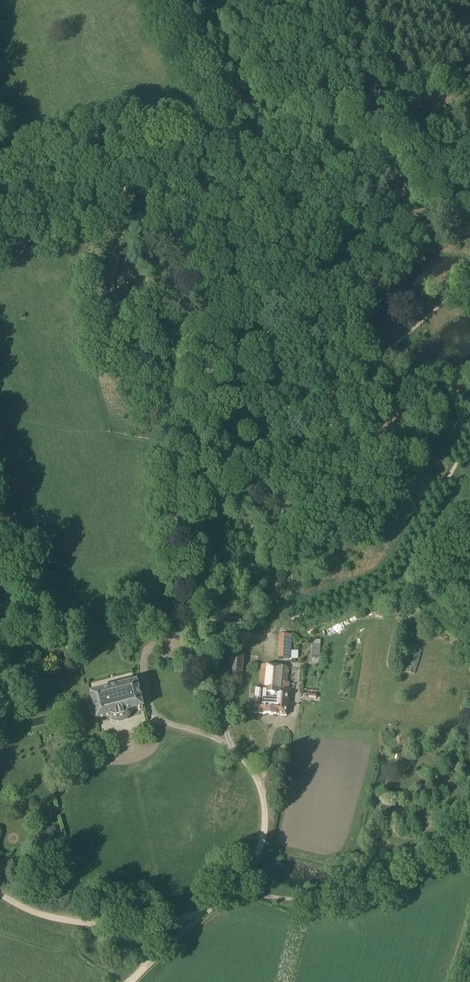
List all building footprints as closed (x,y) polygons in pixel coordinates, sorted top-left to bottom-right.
[(339,642),(352,634),(348,627),(335,634),(339,642)] [(301,645),(301,638),(291,638),(291,635),(278,634),(277,658),(290,659),(291,644),(301,645)] [(319,657),(320,641),(312,640),(311,657),(319,657)] [(420,655),(421,651),(418,650),(417,654),(410,652),(404,671),(414,674),(420,655)] [(241,682),(243,656),(228,655),(225,681),(241,682)] [(286,716),(289,684),(286,683),(288,668),(261,665),(260,687),(256,687),(254,704),(255,704),(254,713),(264,714),(264,715),(274,715),(277,716),(277,715),(286,716)] [(122,718),(126,717),(127,715),(129,712),(143,709),(136,684),(90,696),(97,721),(110,717),(114,719),(118,719),(122,718)]
